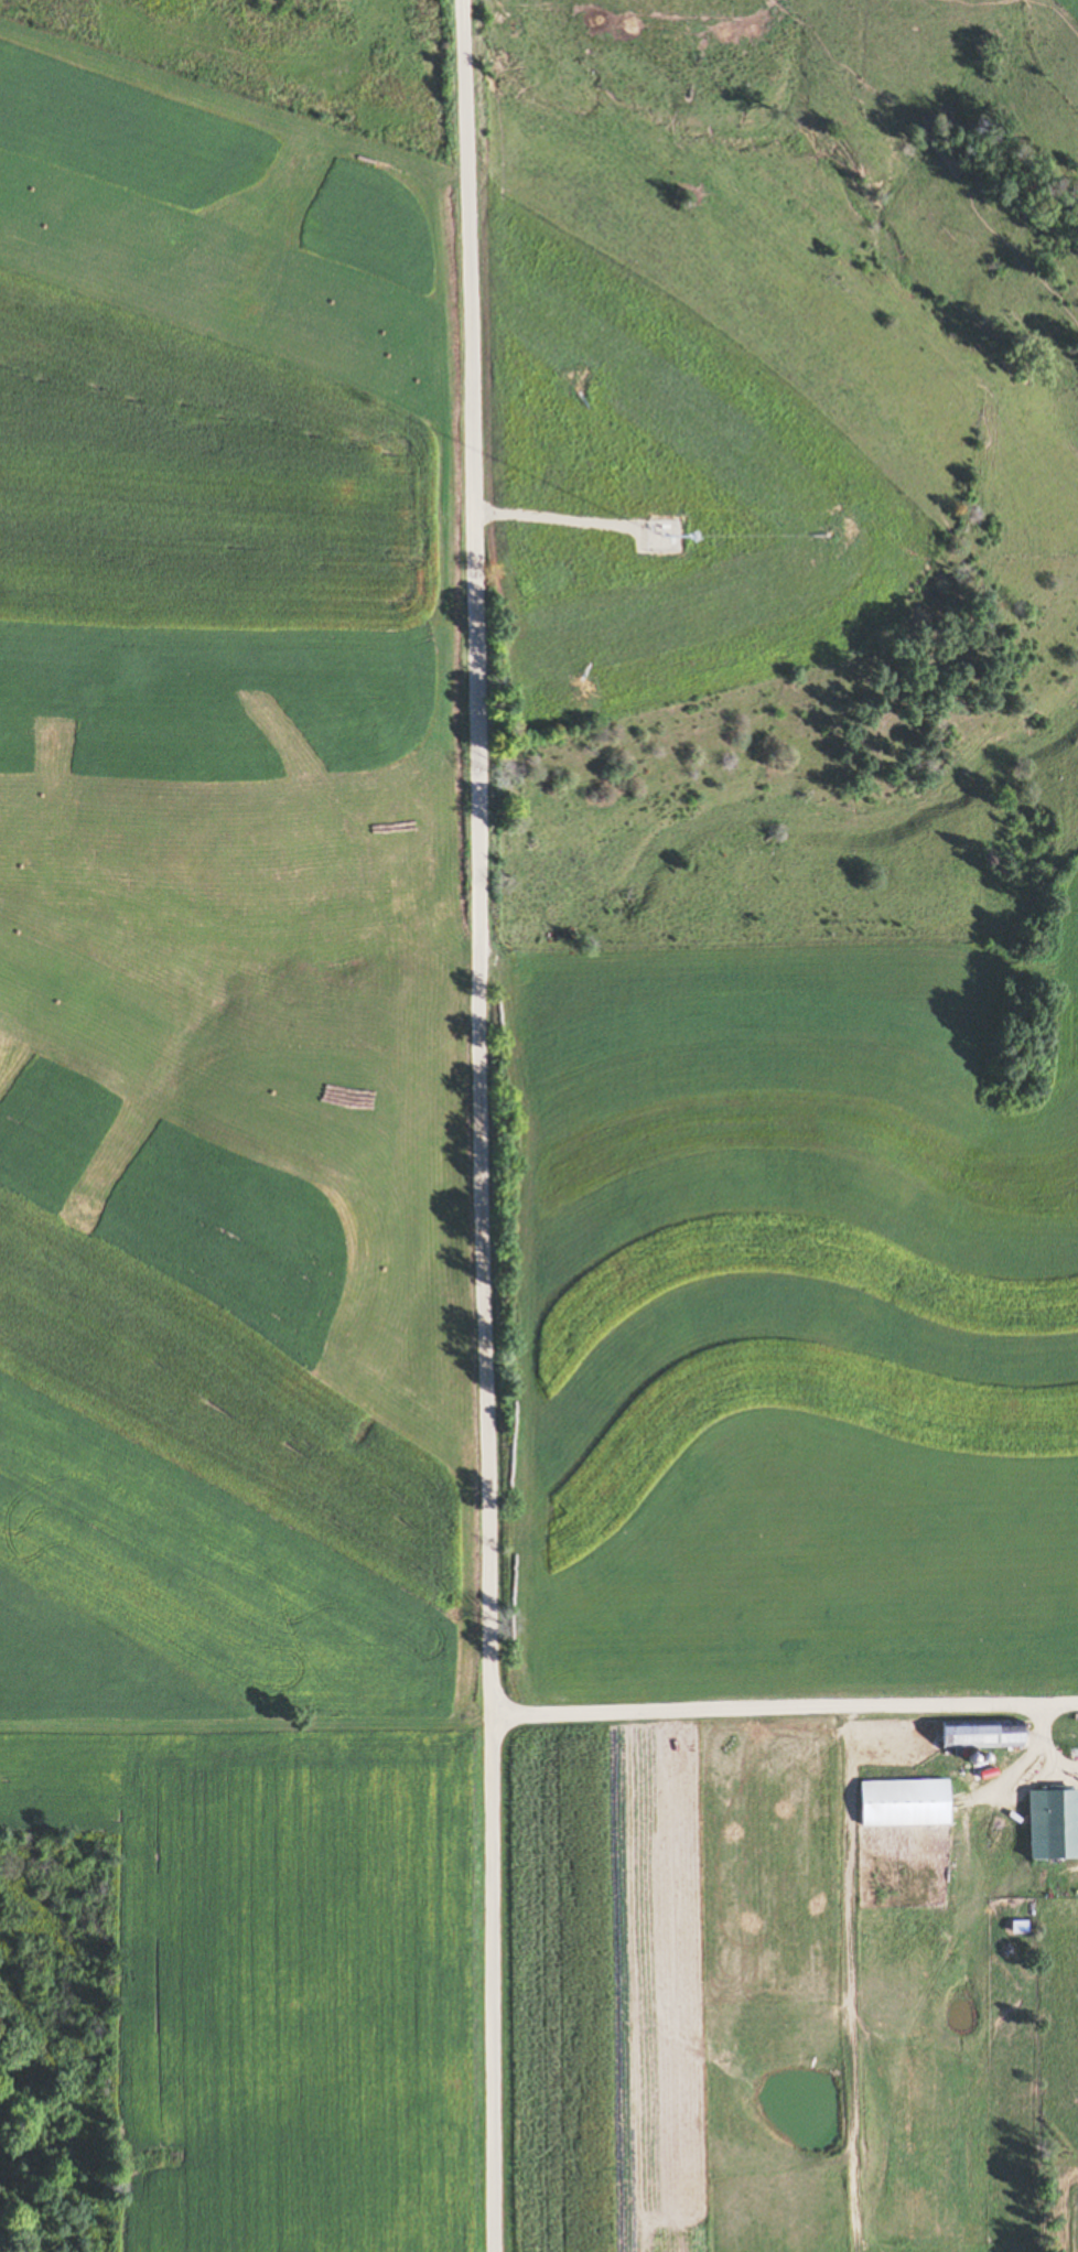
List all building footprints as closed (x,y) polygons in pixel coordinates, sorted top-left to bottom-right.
[(1019,1747),(1019,1721),(933,1722),(933,1748),(1019,1747)] [(851,1788),(851,1813),(900,1813),(900,1788),(851,1788)] [(1041,1860),(1074,1860),(1074,1790),(1041,1790),(1041,1860)]
